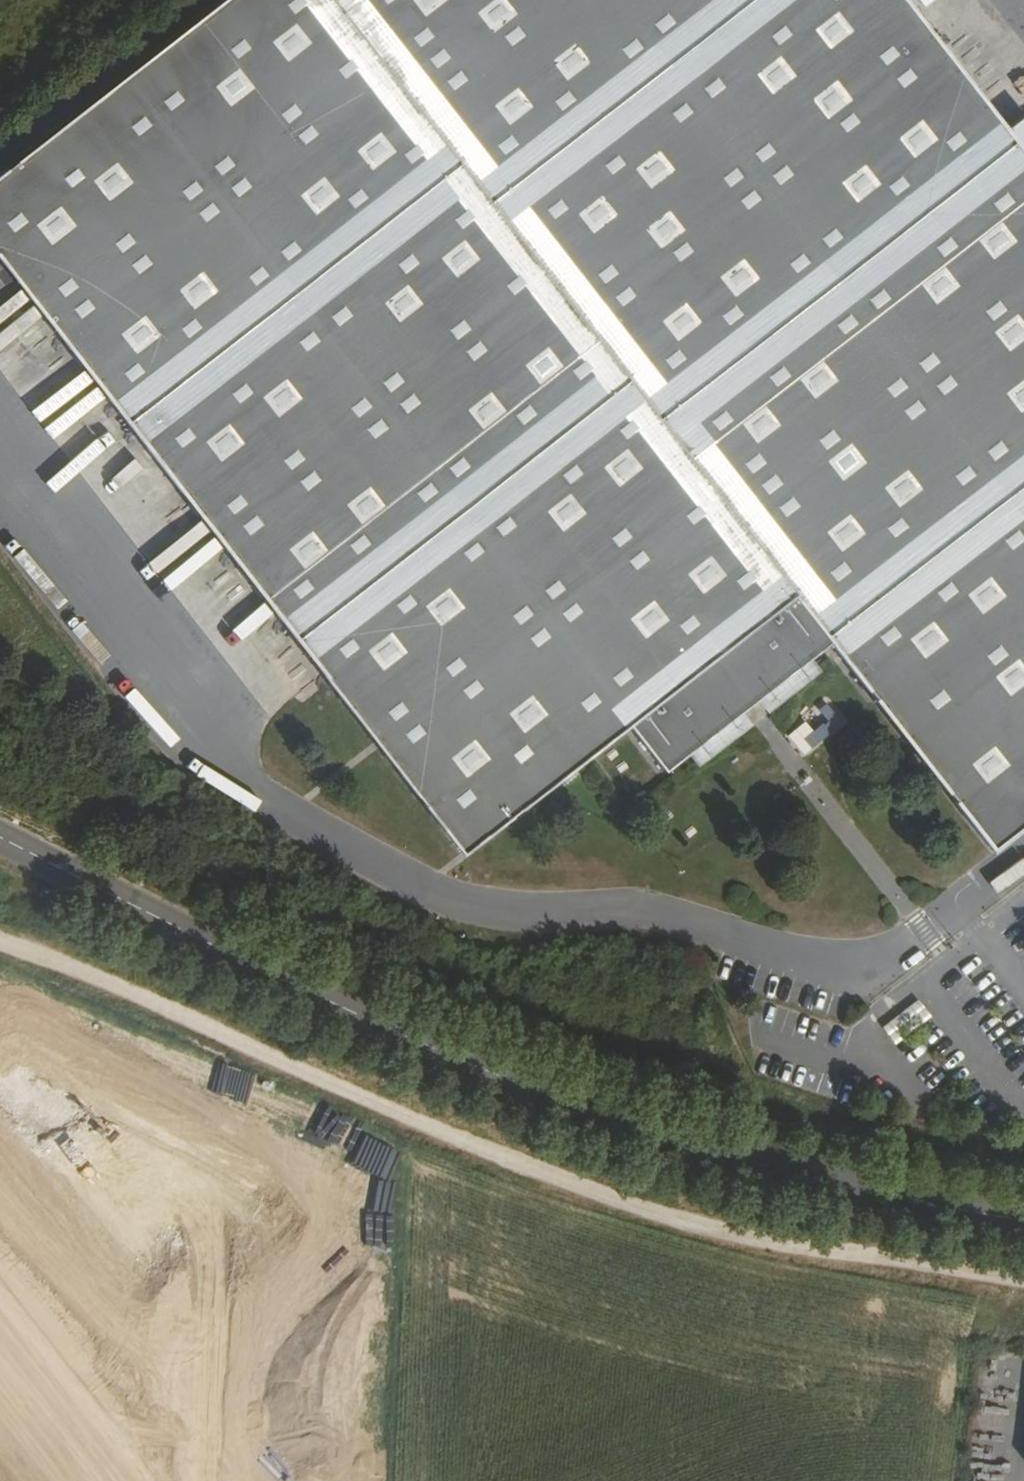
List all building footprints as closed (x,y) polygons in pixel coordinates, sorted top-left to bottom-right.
[(460,850),(624,721),(662,769),(727,719),(829,641),(898,732),(991,849),(1023,824),(1023,153),(1020,148),(1023,145),(1023,111),(1003,128),(909,7),(904,0),(217,0),(126,72),(0,170),(0,261),(94,381),(205,524),(350,710),(460,850)] [(918,1001),(881,1028),(894,1045),(931,1018),(918,1001)]
